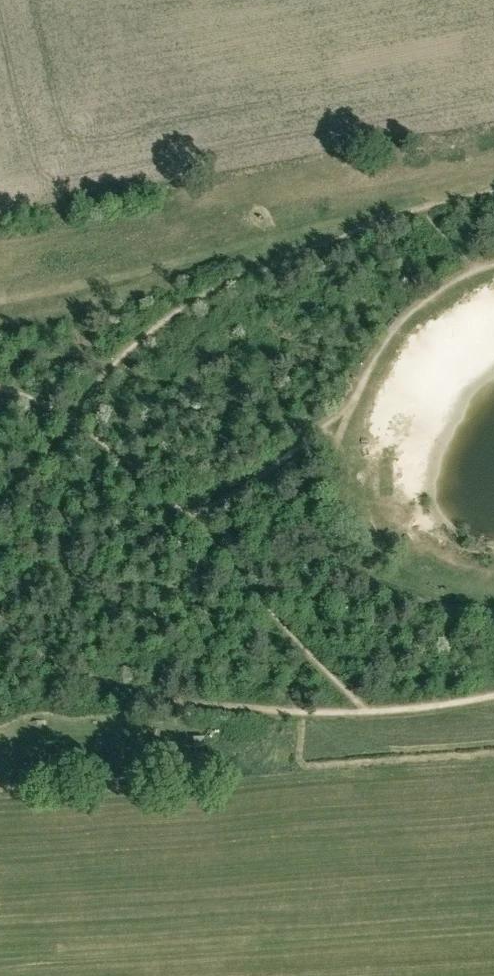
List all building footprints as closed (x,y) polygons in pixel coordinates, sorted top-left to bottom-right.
[(194,736),(194,746),(204,746),(204,735),(194,736)]
